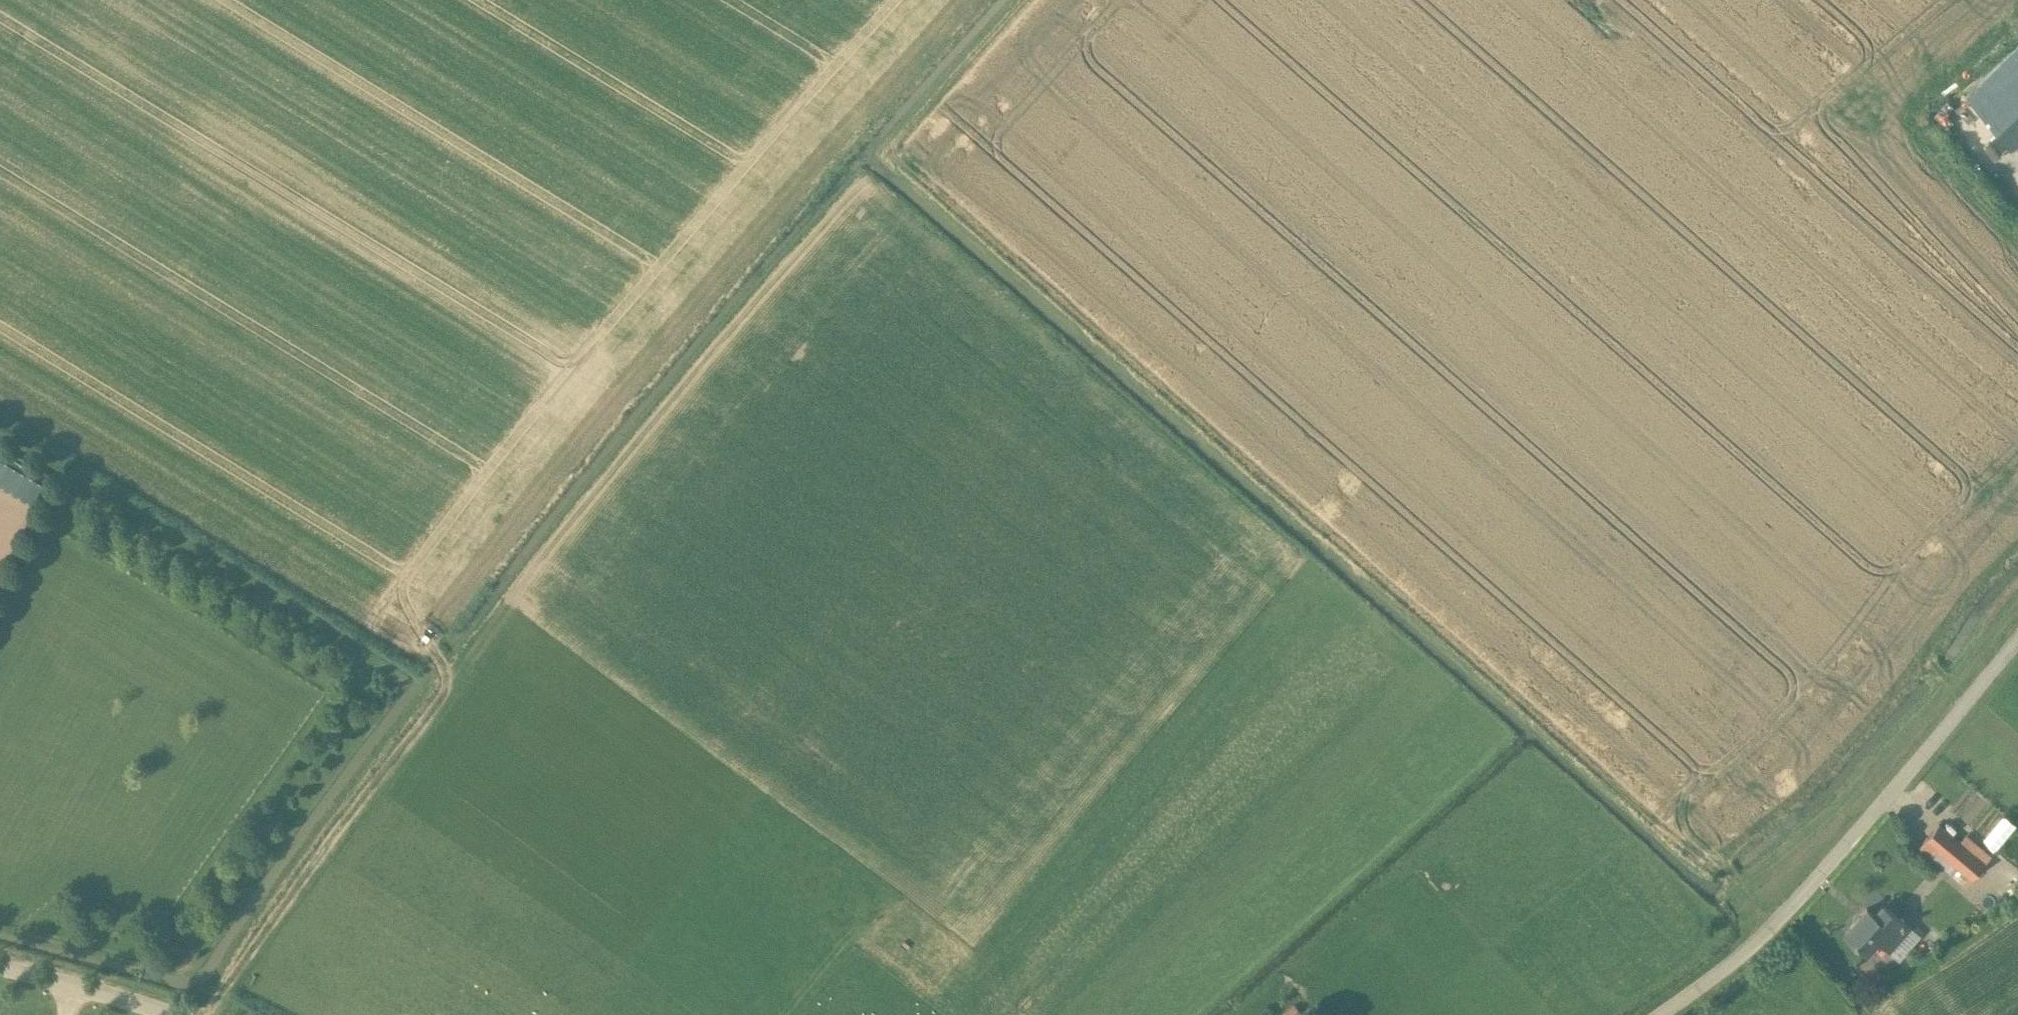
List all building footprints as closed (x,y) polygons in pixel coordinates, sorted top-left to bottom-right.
[(1938,822),(1923,841),(1919,845),(1929,854),(1935,848),(1971,878),(1985,862),(1938,822)] [(1845,933),(1866,952),(1877,939),(1889,950),(1909,927),(1882,904),(1874,914),(1867,908),(1845,933)]
